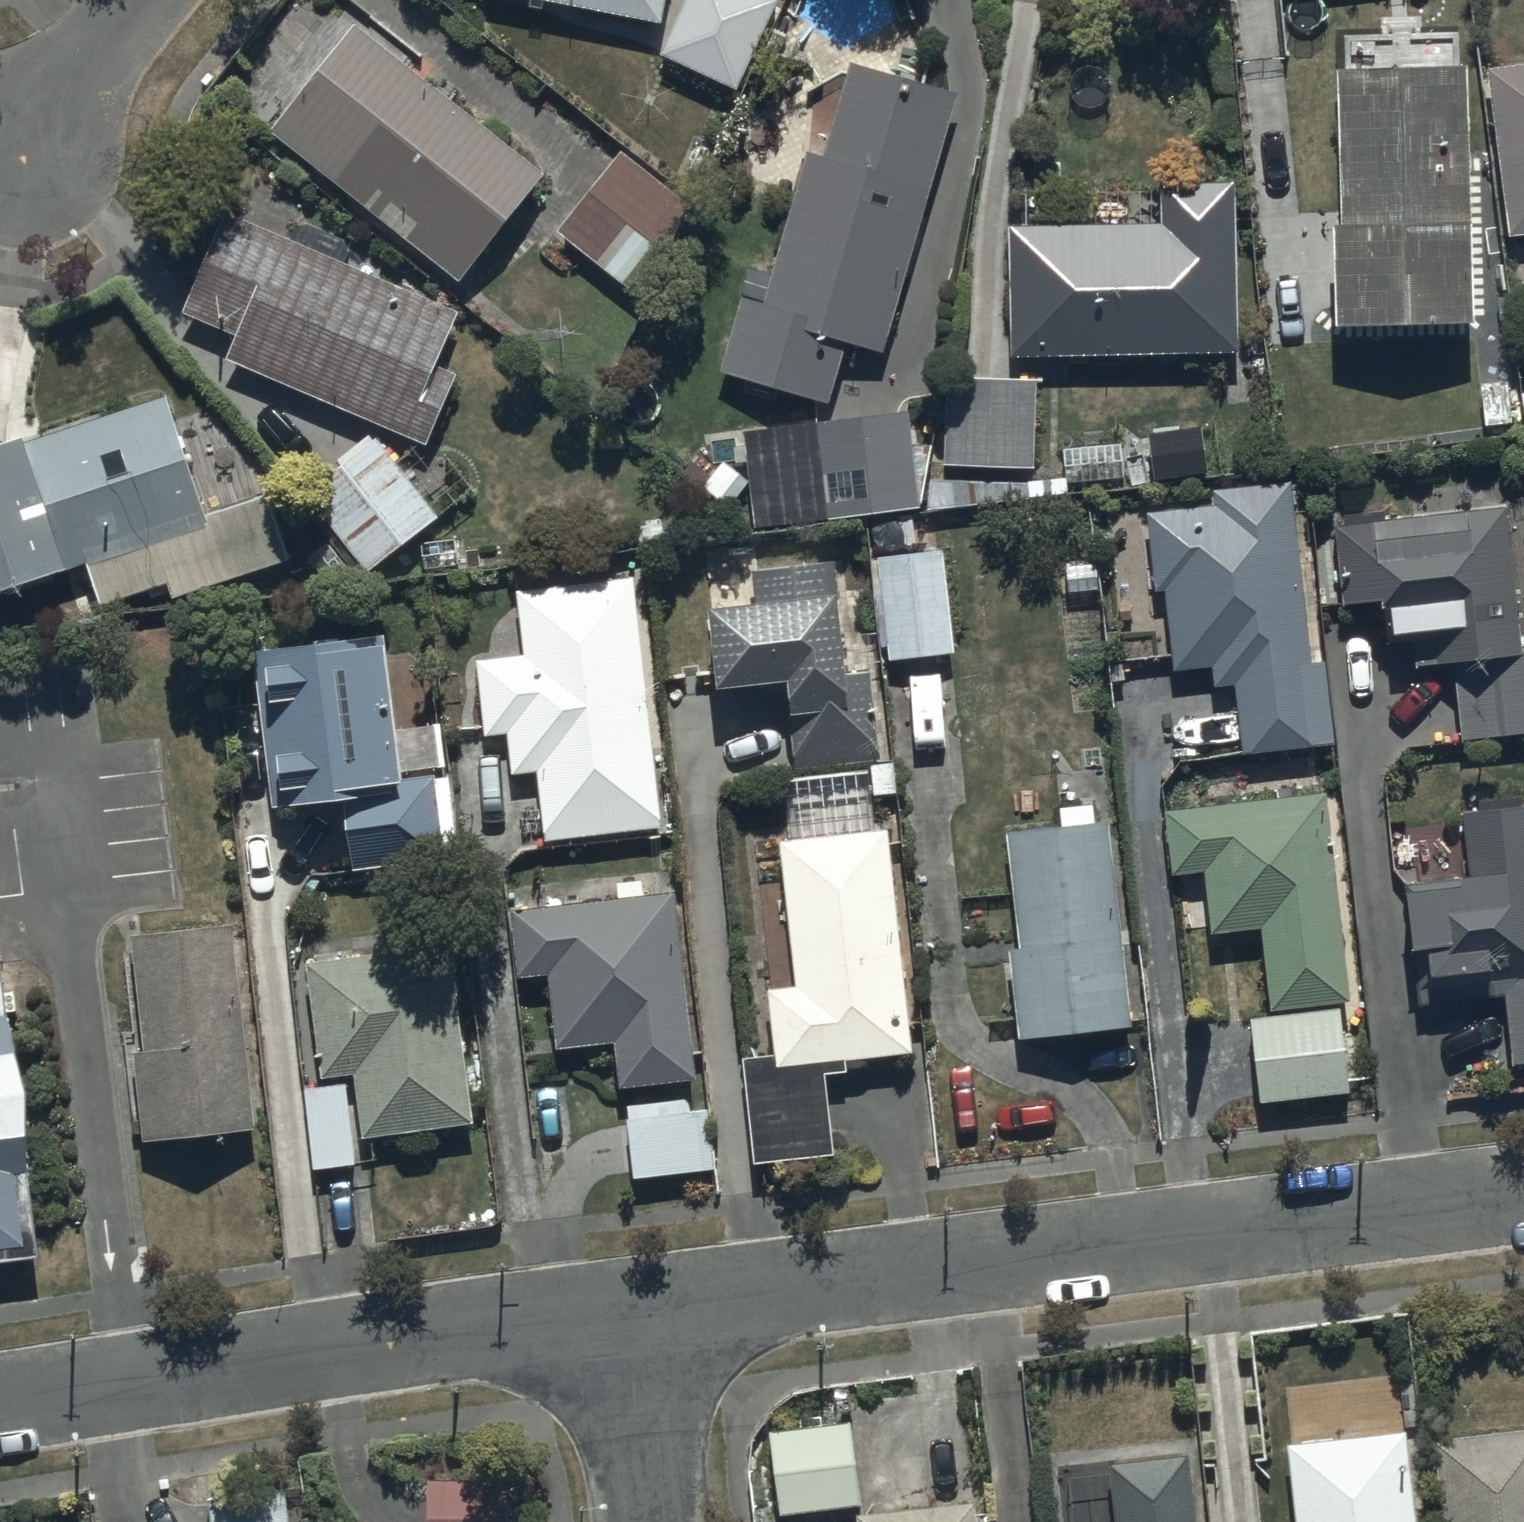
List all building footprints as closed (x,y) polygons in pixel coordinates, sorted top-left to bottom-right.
[(670,0),(446,0),(663,37),(670,0)] [(744,0),(712,0),(678,70),(732,95),(754,44),(769,12),(744,0)] [(544,192),(356,40),(269,145),(460,297),(544,192)] [(1476,78),(1338,78),(1339,355),(1477,354),(1476,78)] [(884,368),(958,111),(847,79),(822,167),(812,164),(779,278),(753,270),(720,384),(830,416),(847,357),(884,368)] [(1490,84),(1510,248),(1523,246),(1523,81),(1490,84)] [(711,237),(621,165),(557,245),(647,317),(711,237)] [(1237,209),(1164,209),(1164,237),(1012,238),(1013,370),(1239,368),(1237,209)] [(440,377),(460,318),(240,226),(195,331),(236,348),(226,372),(428,459),(458,384),(440,377)] [(1034,484),(1038,393),(945,389),(942,480),(1034,484)] [(0,468),(0,618),(67,597),(64,587),(87,580),(98,617),(166,595),(172,614),(290,576),(267,507),(200,529),(162,413),(0,468)] [(912,427),(744,444),(754,549),(872,537),(874,558),(917,554),(913,524),(922,523),(912,427)] [(369,583),(437,528),(371,446),(303,500),(369,583)] [(1122,486),(1120,453),(1063,456),(1065,489),(1122,486)] [(1218,514),(1148,521),(1153,603),(1166,603),(1171,680),(1215,677),(1216,696),(1235,695),(1242,766),(1335,757),(1326,667),(1313,668),(1297,496),(1217,504),(1218,514)] [(1335,540),(1345,621),(1395,634),(1397,663),(1419,662),(1420,680),(1461,677),(1466,748),(1523,744),(1523,640),(1512,520),(1390,533),(1388,512),(1346,517),(1348,538),(1335,540)] [(944,562),(941,563),(940,553),(874,560),(875,570),(886,677),(955,670),(944,562)] [(755,632),(714,635),(721,713),(791,707),(796,777),(881,769),(873,684),(849,686),(840,576),(751,583),(755,632)] [(527,667),(478,671),(485,750),(508,748),(511,785),(539,783),(545,852),(661,842),(638,586),(521,596),(527,667)] [(403,793),(387,653),(257,668),(274,822),(345,814),(353,884),(461,871),(451,788),(403,793)] [(792,858),(781,859),(798,998),(769,1001),(778,1074),(743,1078),(756,1181),(837,1171),(826,1078),(912,1068),(888,839),(873,841),(868,789),(785,798),(792,858)] [(1326,809),(1167,823),(1171,887),(1180,887),(1183,947),(1262,942),(1266,1022),(1252,1023),(1257,1116),(1349,1111),(1344,1017),(1350,1017),(1326,809)] [(1059,835),(1008,839),(1017,961),(1000,963),(1003,997),(1014,997),(1018,1056),(1130,1047),(1114,837),(1097,838),(1095,817),(1058,820),(1059,835)] [(1463,825),(1471,898),(1462,899),(1464,912),(1408,918),(1419,1020),(1507,1011),(1514,1078),(1523,1077),(1523,819),(1463,825)] [(617,885),(620,912),(514,924),(523,993),(544,991),(553,1060),(614,1053),(620,1099),(696,1089),(677,905),(647,909),(644,882),(617,885)] [(224,926),(135,936),(149,1055),(140,1056),(148,1127),(246,1116),(224,926)] [(455,962),(308,977),(320,1097),(301,1099),(309,1183),(354,1178),(351,1148),(472,1135),(455,962)] [(28,1239),(19,1167),(33,1165),(12,1001),(0,1002),(0,1242),(28,1239)] [(710,1124),(629,1132),(635,1190),(716,1182),(710,1124)] [(847,1407),(766,1418),(777,1503),(859,1492),(847,1407)] [(1433,1427),(1443,1521),(1523,1521),(1523,1417),(1433,1427)] [(1400,1418),(1285,1432),(1296,1521),(1413,1521),(1400,1418)] [(1187,1439),(1103,1447),(1111,1521),(1195,1521),(1187,1439)] [(425,1467),(426,1521),(498,1521),(498,1466),(425,1467)] [(203,1486),(207,1521),(292,1521),(287,1477),(203,1486)] [(973,1490),(857,1503),(860,1521),(977,1521),(973,1490)]
